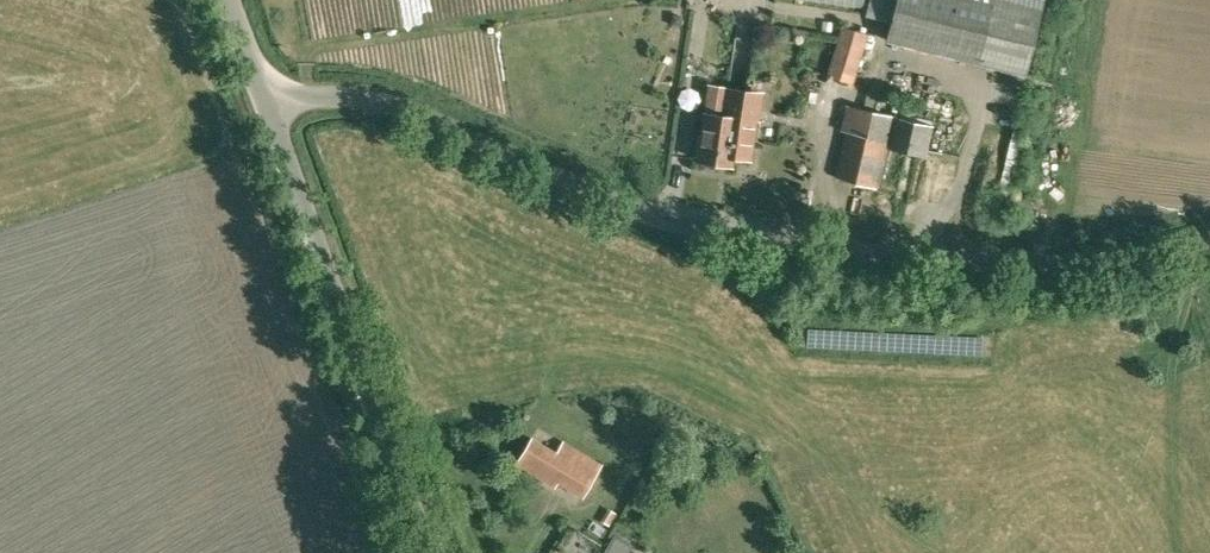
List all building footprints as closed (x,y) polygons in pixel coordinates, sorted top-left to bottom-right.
[(887,38),(1027,72),(1044,0),(896,0),(887,38)] [(864,32),(842,25),(841,25),(827,72),(850,79),(864,32)] [(750,157),(757,110),(759,110),(761,94),(727,89),(723,116),(705,113),(702,137),(697,138),(695,152),(699,155),(699,159),(731,164),(732,154),(750,157)] [(932,125),(847,105),(841,129),(846,130),(835,176),(915,198),(932,125)] [(525,447),(516,463),(553,485),(557,480),(581,495),(596,470),(558,447),(555,453),(530,438),(525,447)] [(605,552),(619,552),(621,552),(627,544),(615,537),(605,552)]
